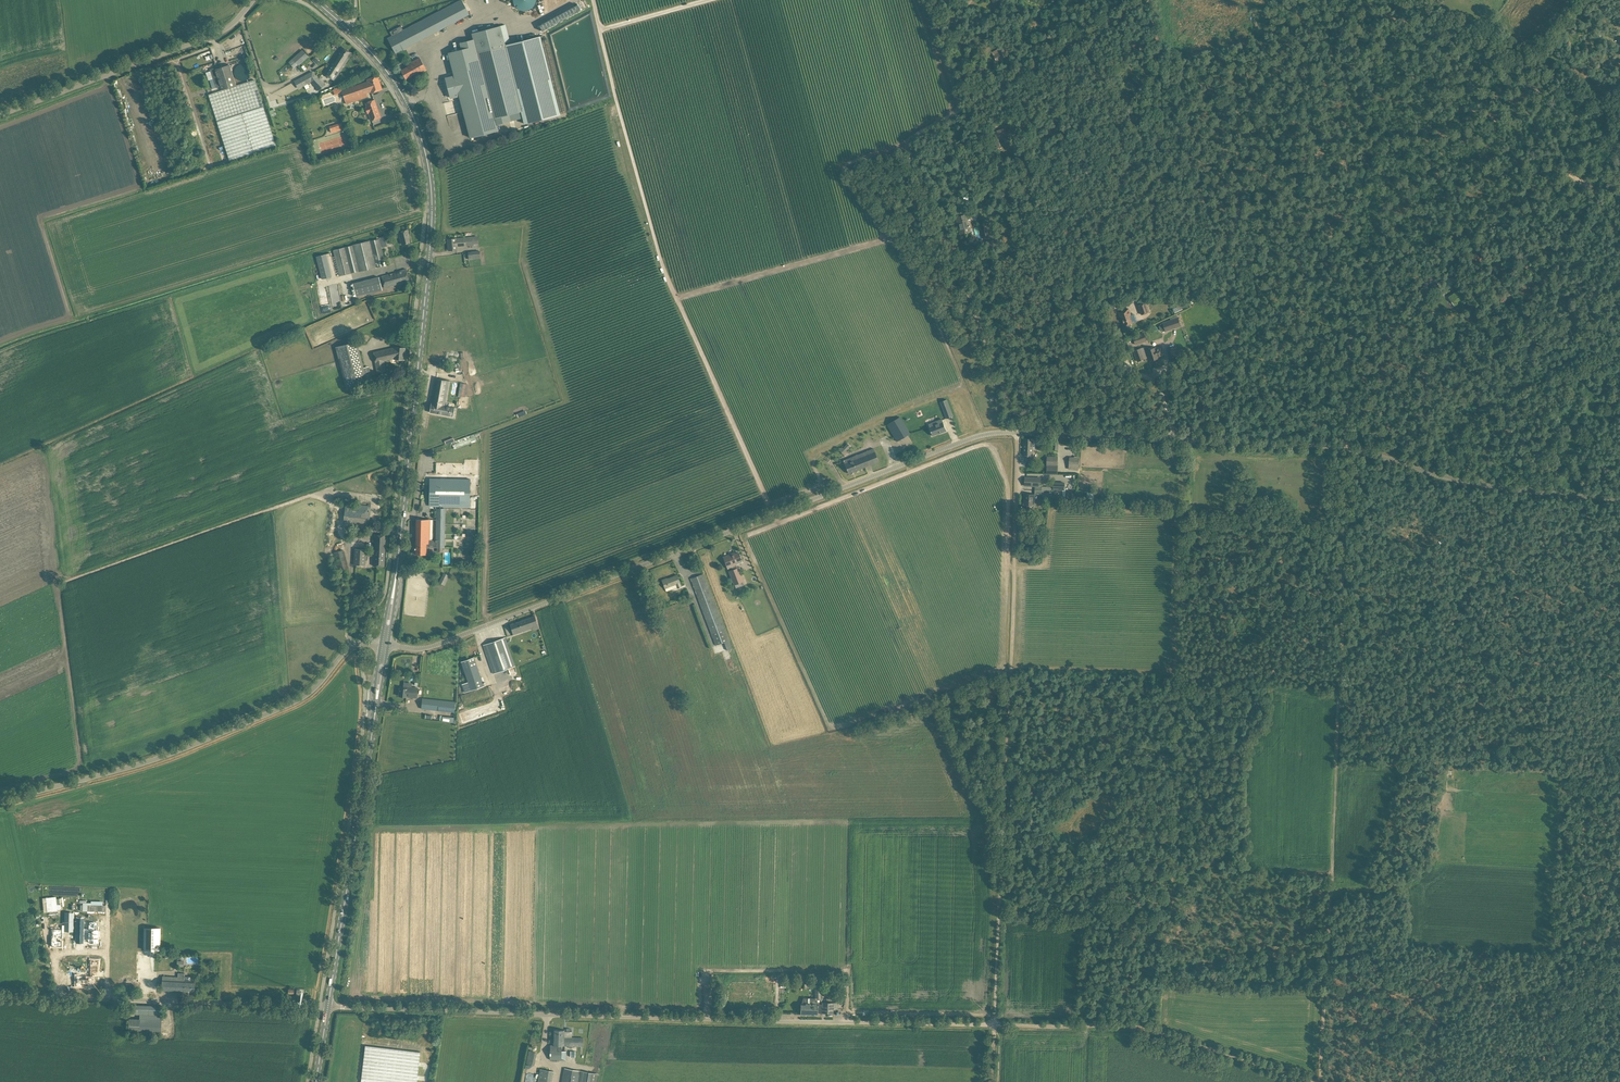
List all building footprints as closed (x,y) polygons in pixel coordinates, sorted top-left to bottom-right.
[(404,30),(411,45),(469,14),(462,0),(461,0),(404,30)] [(513,0),(513,1),(513,2),(514,3),(514,4),(515,5),(515,6),(516,7),(516,8),(517,8),(518,9),(519,9),(520,10),(521,10),(522,11),(523,11),(524,11),(525,11),(526,11),(527,11),(528,11),(529,10),(530,9),(531,9),(532,8),(533,8),(533,7),(534,6),(535,5),(535,4),(535,3),(536,2),(536,1),(536,0),(513,0)] [(578,5),(539,26),(542,31),(581,11),(578,5)] [(455,76),(446,78),(451,98),(460,95),(461,98),(461,99),(464,111),(464,112),(471,138),(498,131),(496,124),(510,121),(523,118),(525,124),(560,114),(540,36),(505,45),(500,26),(472,33),(474,39),(460,42),(462,49),(449,52),(455,76)] [(411,45),(404,30),(388,38),(395,53),(411,45)] [(342,46),(339,51),(334,59),(330,65),(340,72),(349,58),(352,53),(342,46)] [(992,52),(994,56),(997,61),(1004,57),(999,48),(992,52)] [(289,62),(294,68),(298,65),(298,66),(308,57),(303,50),(289,62)] [(408,67),(406,68),(401,70),(406,79),(415,74),(417,75),(427,70),(420,57),(407,65),(408,67)] [(215,84),(219,82),(222,90),(208,94),(210,99),(217,121),(264,106),(257,85),(255,79),(236,85),(230,65),(215,69),(215,68),(210,70),(215,84)] [(330,65),(324,74),(334,80),(340,72),(330,65)] [(1131,80),(1130,81),(1135,85),(1138,89),(1144,83),(1139,79),(1135,75),(1131,80)] [(304,76),(285,86),(291,98),(311,88),(304,76)] [(336,96),(343,92),(346,103),(368,96),(367,93),(371,92),(371,93),(382,89),(378,76),(367,79),(368,81),(342,90),(340,86),(333,90),(336,96)] [(314,82),(320,89),(323,86),(317,79),(314,82)] [(369,114),(371,120),(380,117),(375,100),(365,103),(366,107),(365,107),(368,114),(369,114)] [(217,122),(230,162),(277,146),(264,107),(217,122)] [(330,126),(332,133),(343,129),(341,123),(330,126)] [(998,136),(999,136),(999,138),(994,139),(997,148),(1001,147),(1001,145),(1003,145),(1004,144),(1005,143),(1005,141),(1004,139),(1008,137),(1007,135),(1009,135),(1008,131),(1006,132),(1005,128),(997,131),(994,132),(995,137),(998,136)] [(969,224),(968,224),(968,221),(971,221),(969,211),(965,212),(966,215),(956,217),(957,223),(958,223),(961,234),(970,232),(969,226),(970,226),(969,226),(969,224)] [(981,224),(983,236),(992,234),(989,222),(981,224)] [(380,238),(382,247),(392,244),(390,236),(399,233),(398,229),(388,232),(389,235),(380,238)] [(408,230),(402,231),(400,232),(402,244),(410,242),(408,235),(409,234),(408,230)] [(467,246),(474,245),(473,237),(466,238),(467,246)] [(448,239),(449,250),(457,250),(457,247),(467,246),(466,238),(456,239),(456,238),(448,239)] [(379,239),(371,241),(352,245),(353,246),(334,250),(340,276),(359,271),(359,272),(384,266),(383,261),(385,261),(379,239)] [(1470,259),(1479,262),(1481,257),(1472,253),(1470,259)] [(316,256),(322,279),(332,277),(326,254),(316,256)] [(406,269),(401,270),(398,271),(398,272),(382,276),(382,278),(384,287),(402,283),(403,285),(410,283),(406,269)] [(353,283),(356,297),(382,290),(379,277),(353,283)] [(1464,298),(1459,291),(1450,297),(1455,305),(1464,298)] [(1506,300),(1511,295),(1507,292),(1503,297),(1501,299),(1501,300),(1500,301),(1502,302),(1503,301),(1504,302),(1506,300)] [(1138,305),(1142,315),(1149,312),(1146,303),(1138,305)] [(1177,307),(1173,308),(1174,312),(1175,312),(1183,309),(1183,308),(1180,303),(1176,305),(1177,307)] [(1131,325),(1131,324),(1132,323),(1130,316),(1131,315),(1129,309),(1119,312),(1121,317),(1122,317),(1125,326),(1126,325),(1127,326),(1127,327),(1129,328),(1130,327),(1131,327),(1131,326),(1131,325)] [(1181,326),(1178,318),(1163,323),(1161,324),(1159,327),(1161,330),(1164,332),(1166,331),(1181,326)] [(1144,333),(1138,335),(1133,337),(1136,345),(1147,341),(1144,333)] [(357,342),(336,347),(346,389),(367,384),(357,342)] [(1173,346),(1173,347),(1169,348),(1169,349),(1167,349),(1170,358),(1172,357),(1177,355),(1178,354),(1176,346),(1174,347),(1174,345),(1173,346)] [(405,348),(400,347),(395,347),(372,352),(377,373),(385,371),(383,361),(394,358),(394,359),(404,360),(405,348)] [(1144,347),(1139,349),(1134,351),(1138,361),(1147,358),(1144,351),(1145,351),(1144,347)] [(1147,350),(1147,351),(1149,356),(1150,356),(1151,361),(1152,360),(1154,361),(1156,360),(1157,359),(1158,358),(1158,357),(1164,355),(1161,347),(1156,349),(1155,348),(1147,350)] [(431,403),(430,413),(453,417),(455,407),(445,405),(449,381),(437,379),(432,404),(431,403)] [(941,402),(947,418),(953,416),(947,399),(941,402)] [(910,433),(900,417),(887,425),(897,441),(910,433)] [(929,427),(932,436),(941,432),(942,433),(947,431),(942,419),(935,422),(936,424),(929,427)] [(1024,438),(1024,447),(1033,447),(1033,439),(1024,438)] [(1033,447),(1024,447),(1023,455),(1028,456),(1027,462),(1033,462),(1033,452),(1033,447)] [(843,461),(846,468),(848,473),(879,462),(874,449),(843,461)] [(1048,457),(1048,462),(1048,465),(1057,465),(1057,462),(1057,457),(1048,457)] [(1035,490),(1042,490),(1064,491),(1065,482),(1053,482),(1053,487),(1042,486),(1042,485),(1041,485),(1041,478),(1025,477),(1025,486),(1035,486),(1035,490)] [(430,504),(469,505),(470,479),(436,478),(431,478),(431,488),(428,488),(428,495),(430,495),(430,504)] [(1042,490),(1042,497),(1053,497),(1053,502),(1061,503),(1064,503),(1064,491),(1042,490)] [(1025,494),(1024,505),(1027,505),(1027,509),(1034,509),(1034,505),(1035,494),(1025,494)] [(343,526),(363,528),(369,529),(371,507),(365,506),(346,504),(343,526)] [(416,519),(415,554),(421,554),(426,554),(426,547),(444,547),(445,511),(445,508),(437,508),(437,511),(436,540),(432,540),(433,519),(430,519),(421,519),(418,519),(416,519)] [(312,510),(309,530),(316,531),(316,527),(320,528),(322,511),(312,510)] [(375,549),(374,557),(374,566),(379,566),(384,566),(386,535),(380,535),(376,534),(375,549)] [(353,565),(362,565),(366,566),(367,549),(354,548),(353,565)] [(343,558),(346,558),(344,550),(335,551),(338,567),(344,566),(343,558)] [(739,553),(735,554),(734,553),(723,557),(728,568),(732,567),(733,569),(729,571),(734,585),(744,581),(738,567),(738,568),(735,562),(742,559),(741,558),(739,553)] [(439,582),(445,585),(450,576),(444,573),(439,582)] [(691,578),(716,645),(724,642),(727,651),(732,649),(703,574),(691,578)] [(662,580),(664,585),(665,588),(676,584),(678,588),(681,587),(680,582),(677,575),(667,579),(666,578),(662,580)] [(535,616),(510,625),(514,634),(534,627),(533,625),(538,624),(535,616)] [(483,645),(493,673),(515,666),(505,637),(483,645)] [(461,661),(468,682),(462,684),(465,693),(484,686),(481,678),(474,657),(461,661)] [(411,697),(417,698),(418,688),(408,687),(408,689),(400,688),(399,696),(404,696),(407,697),(411,697)] [(422,709),(454,712),(455,701),(423,698),(422,709)] [(56,897),(46,898),(47,911),(57,910),(57,905),(62,905),(62,898),(56,899),(56,897)] [(52,928),(51,945),(62,946),(62,931),(64,931),(64,930),(73,931),(74,912),(65,912),(65,924),(62,924),(62,925),(62,928),(52,928)] [(76,916),(75,935),(83,936),(84,932),(88,933),(88,943),(98,943),(99,925),(88,925),(88,928),(84,928),(84,916),(76,916)] [(144,928),(144,950),(160,950),(160,928),(149,928),(144,928)] [(76,975),(76,986),(82,986),(82,985),(93,985),(93,976),(93,975),(93,971),(98,971),(99,960),(90,960),(90,976),(86,976),(86,975),(81,974),(81,975),(76,975)] [(163,976),(162,985),(162,990),(194,992),(195,981),(191,981),(191,977),(184,976),(185,973),(178,973),(178,977),(163,976)] [(801,1009),(801,1014),(818,1014),(818,1012),(833,1013),(833,1009),(838,1009),(838,1003),(838,1002),(836,1002),(836,998),(822,998),(822,992),(822,987),(822,984),(818,984),(814,984),(814,998),(811,998),(811,999),(810,999),(810,1003),(801,1003),(801,1009)] [(129,1032),(140,1032),(162,1033),(162,1020),(161,1020),(162,1006),(135,1005),(134,1014),(140,1014),(140,1019),(130,1018),(129,1032)] [(554,1029),(553,1035),(553,1045),(551,1045),(550,1060),(566,1060),(566,1051),(562,1051),(562,1045),(583,1046),(583,1038),(564,1037),(564,1030),(554,1029)] [(361,1081),(417,1081),(420,1051),(384,1047),(365,1045),(361,1081)] [(530,1050),(527,1063),(534,1065),(537,1052),(530,1050)] [(598,1074),(565,1068),(562,1081),(597,1081),(598,1074)] [(538,1081),(552,1081),(554,1071),(540,1069),(538,1081)]
